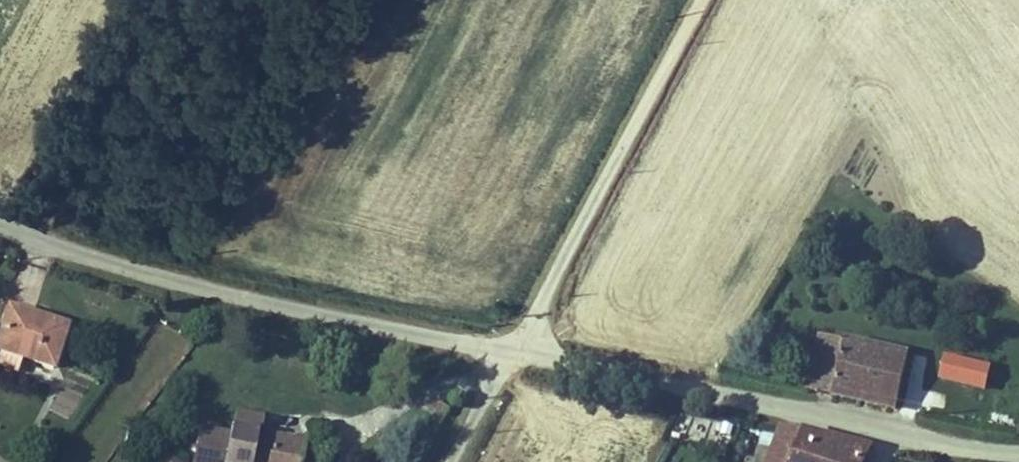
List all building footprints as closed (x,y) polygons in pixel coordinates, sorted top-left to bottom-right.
[(0,333),(0,352),(56,369),(70,326),(8,307),(0,333)] [(820,336),(807,390),(897,410),(910,357),(820,336)] [(988,389),(992,362),(943,354),(939,382),(988,389)] [(263,416),(233,408),(229,429),(240,432),(234,461),(300,461),(294,459),(297,441),(259,432),(263,416)] [(807,432),(779,425),(765,461),(795,461),(807,432)] [(873,448),(807,432),(795,461),(866,461),(873,448)] [(32,461),(53,461),(54,460),(38,450),(32,461)]
